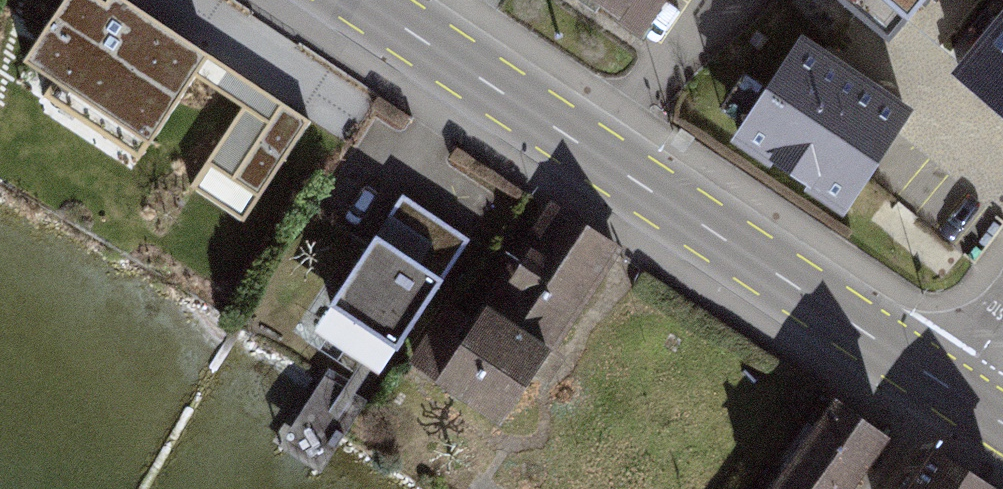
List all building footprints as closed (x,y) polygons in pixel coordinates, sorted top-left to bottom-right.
[(96,0),(67,0),(26,60),(146,139),(204,53),(123,0),(110,0),(106,6),(96,0)] [(642,29),(660,0),(596,0),(642,29)] [(885,38),(917,0),(839,0),(885,38)] [(949,67),(1002,113),(1002,4),(949,67)] [(801,28),(729,135),(841,210),(912,103),(801,28)] [(211,50),(198,70),(247,101),(195,181),(250,217),(315,117),(211,50)] [(931,230),(978,212),(957,159),(910,177),(931,230)] [(468,239),(397,194),(385,212),(423,238),(411,255),(371,231),(325,300),(394,347),(468,239)] [(550,199),(430,378),(500,418),(621,247),(550,199)] [(364,400),(328,377),(285,442),(319,469),(364,400)] [(761,488),(851,488),(891,437),(833,392),(761,488)] [(900,488),(996,488),(931,440),(900,488)]
